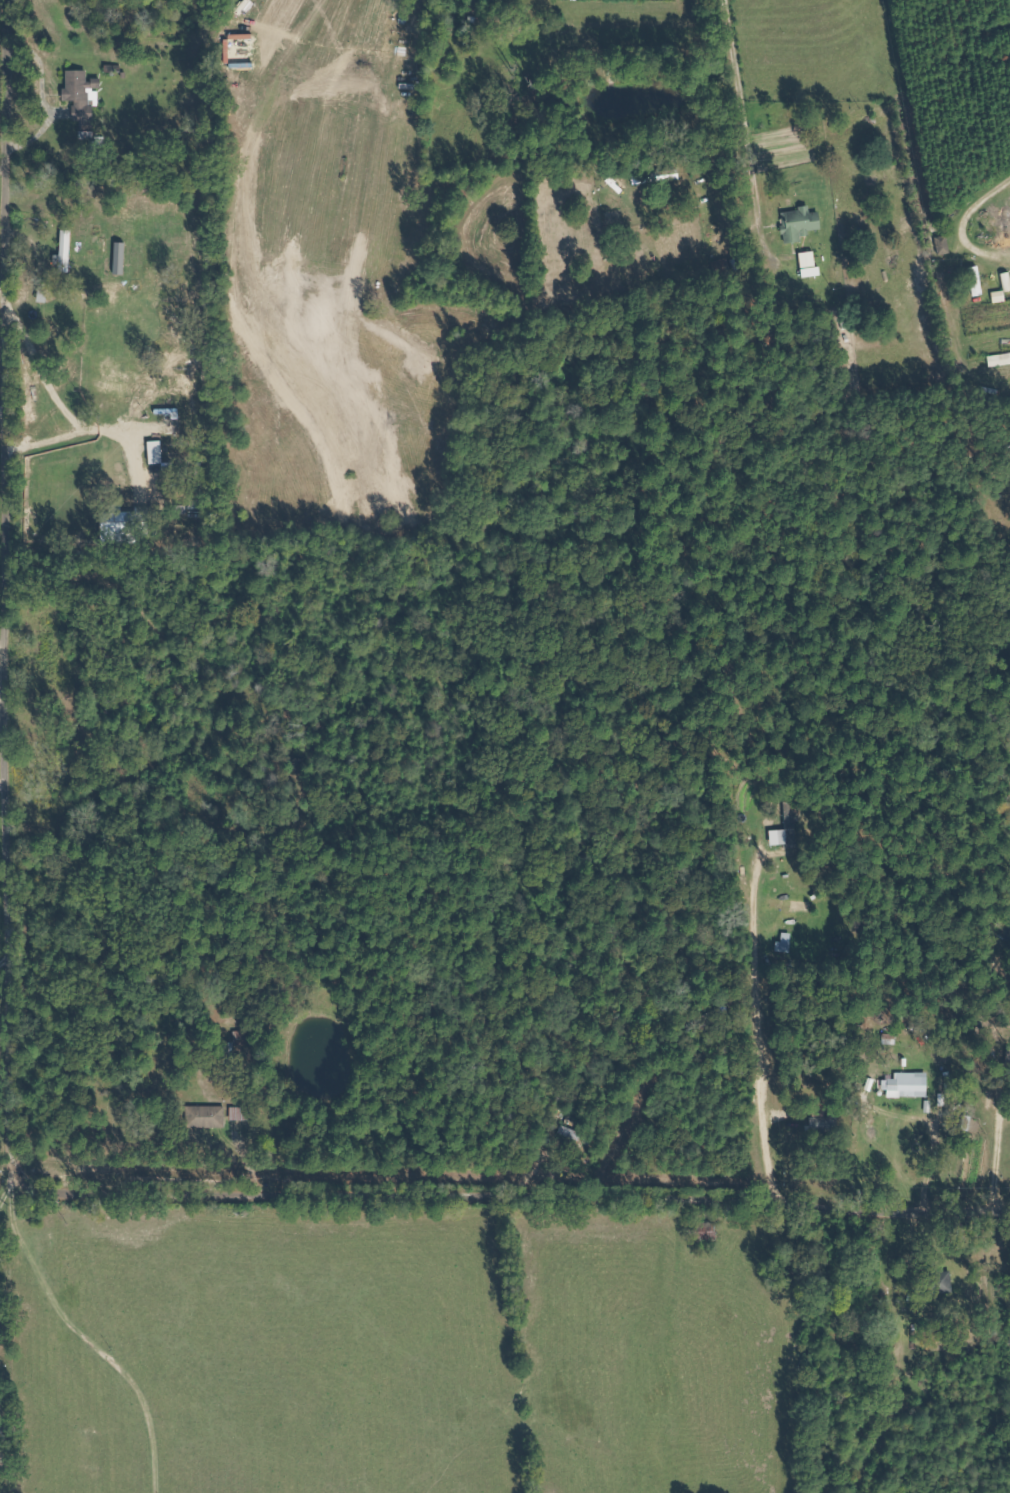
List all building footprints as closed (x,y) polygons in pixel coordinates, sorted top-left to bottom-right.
[(68,69),(65,100),(76,101),(74,114),(88,116),(90,96),(95,96),(96,88),(103,89),(103,83),(89,81),(90,72),(68,69)] [(681,179),(680,168),(660,169),(661,181),(681,179)] [(824,230),(821,211),(812,213),(811,208),(782,212),(787,244),(804,241),(803,234),(824,230)] [(936,238),(941,256),(954,252),(949,235),(936,238)] [(986,295),(980,266),(970,268),(976,297),(986,295)] [(996,303),(1008,302),(1007,291),(994,292),(996,303)] [(166,434),(191,434),(190,387),(180,387),(180,411),(173,412),(173,419),(165,419),(166,434)] [(138,512),(102,513),(103,543),(152,542),(151,507),(138,508),(138,512)] [(789,845),(789,830),(772,831),(773,845),(789,845)] [(930,1074),(897,1073),(897,1080),(890,1080),(890,1097),(930,1098),(930,1074)] [(227,1107),(189,1106),(189,1127),(227,1127),(227,1107)] [(942,1290),(953,1290),(953,1272),(942,1272),(942,1290)]
